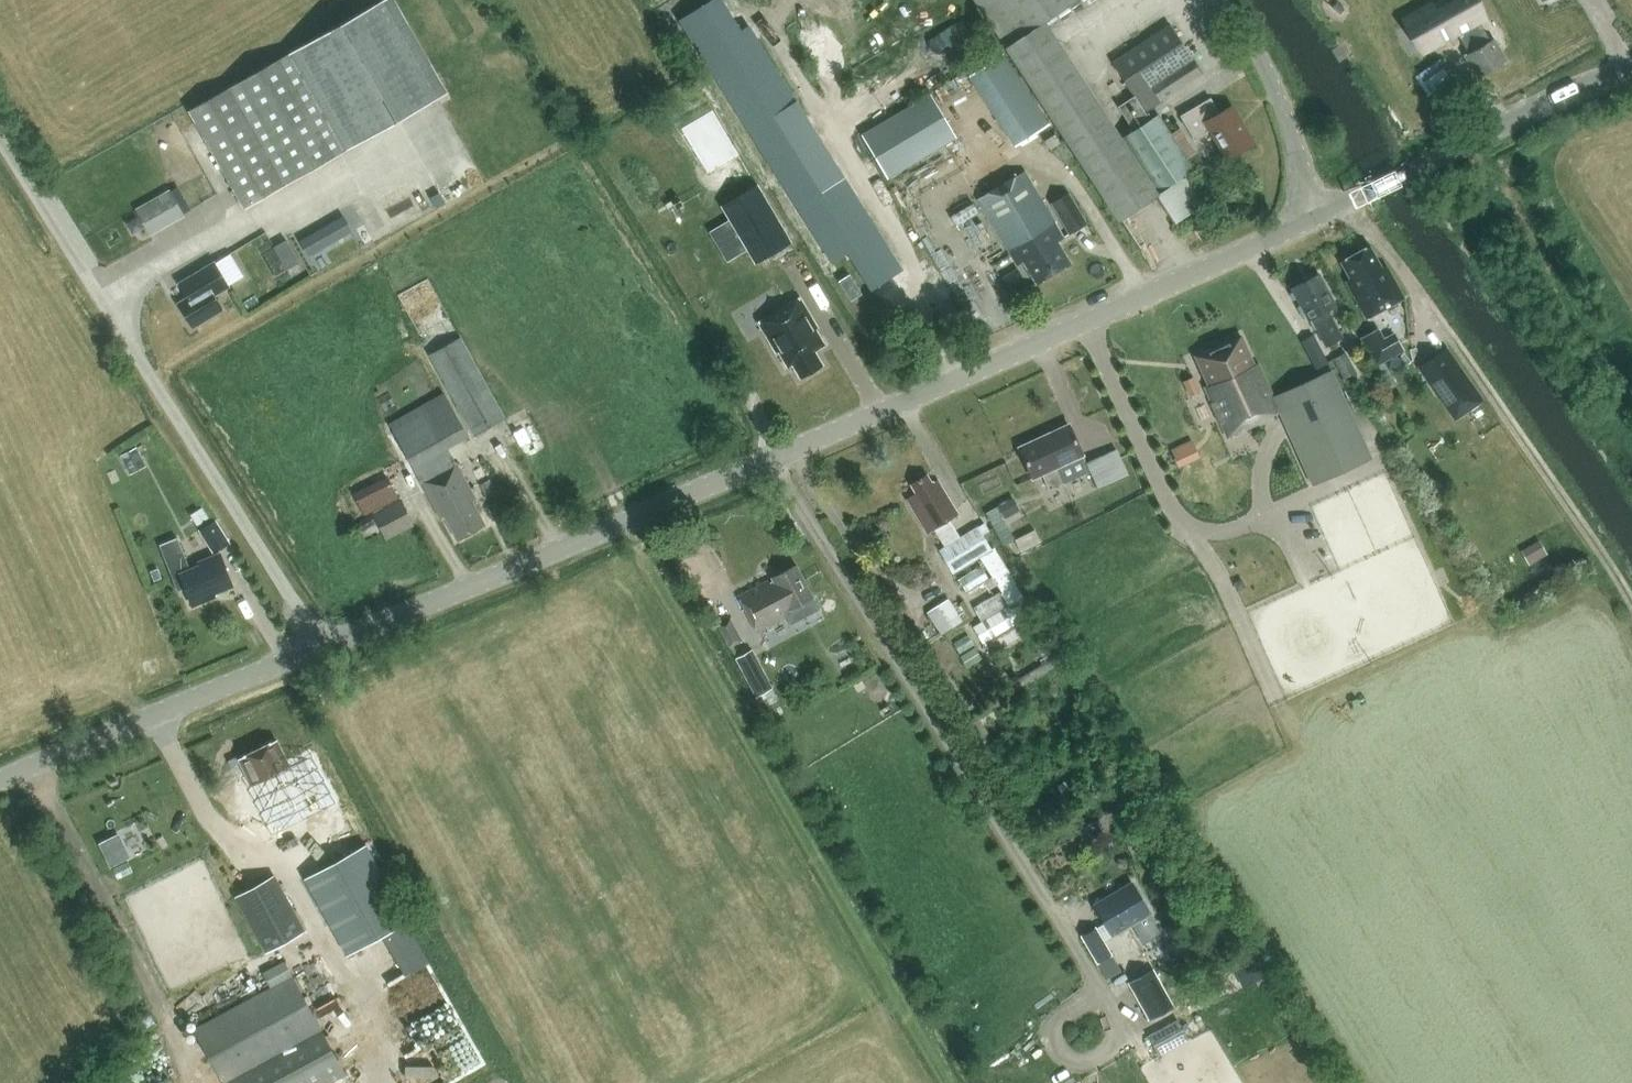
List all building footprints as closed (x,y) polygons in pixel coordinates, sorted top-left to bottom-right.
[(189,109),(244,206),(447,91),(396,0),(380,0),(189,109)] [(1449,12),(1431,21),(1441,40),(1458,31),(1449,12)] [(1478,76),(1505,60),(1493,39),(1494,38),(1485,21),(1469,30),(1478,46),(1466,53),(1478,76)] [(1143,111),(1201,73),(1169,23),(1112,60),(1134,96),(1119,105),(1131,123),(1145,114),(1143,111)] [(1027,90),(995,110),(1016,143),(1048,123),(1027,90)] [(930,92),(862,134),(889,178),(957,137),(930,92)] [(1226,157),(1252,142),(1231,106),(1219,113),(1210,97),(1180,114),(1194,138),(1210,129),(1226,157)] [(684,129),(710,173),(742,154),(741,153),(738,155),(713,113),(716,111),(716,110),(684,129)] [(1157,193),(1194,169),(1158,113),(1121,137),(1157,193)] [(834,255),(845,248),(870,287),(901,267),(842,172),(825,183),(813,165),(784,183),(827,250),(830,248),(834,255)] [(1066,237),(1053,215),(1026,170),(976,199),(1006,249),(1016,265),(1023,261),(1034,279),(1069,260),(1065,253),(1058,241),(1066,237)] [(758,185),(723,206),(757,262),(792,241),(758,185)] [(169,188),(135,208),(150,235),(184,215),(169,188)] [(1050,202),(1068,232),(1069,234),(1088,223),(1068,191),(1050,202)] [(285,238),(273,245),(286,267),(298,260),(285,238)] [(1341,260),(1350,277),(1346,279),(1366,316),(1402,296),(1384,264),(1380,266),(1368,245),(1341,260)] [(188,296),(178,302),(193,326),(223,307),(215,293),(230,284),(216,260),(179,281),(188,296)] [(1325,343),(1341,335),(1326,308),(1335,304),(1318,273),(1292,287),(1308,318),(1311,316),(1325,343)] [(851,299),(861,293),(849,274),(839,280),(851,299)] [(757,320),(775,352),(778,351),(787,367),(792,364),(800,377),(823,364),(815,350),(824,345),(815,328),(817,327),(800,296),(757,320)] [(1328,362),(1313,334),(1299,341),(1314,369),(1328,362)] [(473,434),(504,417),(460,336),(429,353),(473,434)] [(1279,411),(1290,435),(1312,485),(1371,458),(1349,409),(1331,369),(1285,390),(1274,394),(1258,362),(1253,364),(1240,336),(1198,356),(1204,371),(1209,382),(1204,384),(1212,401),(1227,435),(1279,411)] [(1343,353),(1333,358),(1344,379),(1354,373),(1343,353)] [(1462,373),(1436,390),(1455,416),(1480,399),(1462,373)] [(1195,374),(1184,378),(1190,394),(1201,389),(1195,374)] [(473,498),(475,497),(455,462),(455,463),(446,446),(467,434),(443,392),(388,423),(412,465),(421,480),(421,481),(441,518),(444,516),(457,539),(485,523),(472,500),(474,499),(473,498)] [(1065,461),(1082,453),(1069,424),(1019,446),(1033,475),(1041,472),(1048,488),(1072,477),(1065,461)] [(1198,436),(1176,446),(1185,465),(1207,455),(1198,436)] [(137,446),(120,455),(130,474),(147,466),(137,446)] [(1098,488),(1128,475),(1118,450),(1103,456),(1102,454),(1087,460),(1098,488)] [(385,470),(347,490),(362,518),(372,513),(386,540),(415,525),(385,470)] [(926,532),(933,527),(944,545),(938,548),(953,572),(992,548),(977,525),(960,535),(949,518),(958,512),(938,479),(932,483),(927,474),(910,484),(916,493),(907,499),(926,532)] [(489,479),(479,484),(485,496),(495,491),(489,479)] [(1014,487),(986,499),(989,507),(1017,495),(1014,487)] [(990,510),(1006,542),(1019,536),(1009,516),(1025,508),(1019,496),(990,510)] [(213,552),(230,542),(215,518),(210,521),(202,508),(190,516),(213,552)] [(1039,527),(1020,536),(1026,549),(1045,539),(1039,527)] [(1528,548),(1536,563),(1554,553),(1546,538),(1528,548)] [(993,575),(997,584),(1000,589),(973,606),(982,620),(974,625),(983,641),(1031,612),(992,548),(981,555),(993,575)] [(177,589),(185,586),(191,603),(206,597),(206,595),(232,585),(220,553),(198,562),(199,566),(190,569),(183,551),(165,558),(177,589)] [(787,608),(812,595),(796,564),(771,577),(772,579),(739,596),(757,631),(787,615),(787,617),(791,615),(787,608)] [(981,566),(959,579),(965,590),(987,577),(981,566)] [(927,611),(941,633),(962,619),(948,597),(927,611)] [(968,634),(953,643),(960,653),(974,644),(968,634)] [(1018,678),(1022,685),(1053,666),(1049,659),(1018,678)] [(331,835),(350,826),(311,750),(288,762),(276,739),(238,758),(246,777),(244,778),(224,788),(234,810),(255,800),(270,833),(314,810),(319,810),(331,835)] [(1085,794),(1071,775),(1056,786),(1069,805),(1085,794)] [(147,812),(124,824),(131,836),(139,832),(143,839),(158,831),(147,812)] [(114,864),(137,854),(126,828),(103,838),(114,864)] [(303,878),(346,954),(409,918),(367,843),(303,878)] [(274,875),(235,896),(265,950),(304,929),(274,875)] [(1111,934),(1150,911),(1132,881),(1093,904),(1111,934)] [(1107,978),(1122,969),(1096,926),(1081,935),(1107,978)] [(1264,975),(1250,951),(1229,964),(1242,988),(1264,975)] [(261,972),(269,987),(193,1028),(222,1082),(328,1082),(345,1074),(292,975),(284,959),(261,972)] [(1128,981),(1149,1018),(1174,1004),(1153,968),(1128,981)] [(1178,1018),(1148,1035),(1158,1055),(1189,1038),(1178,1018)]
